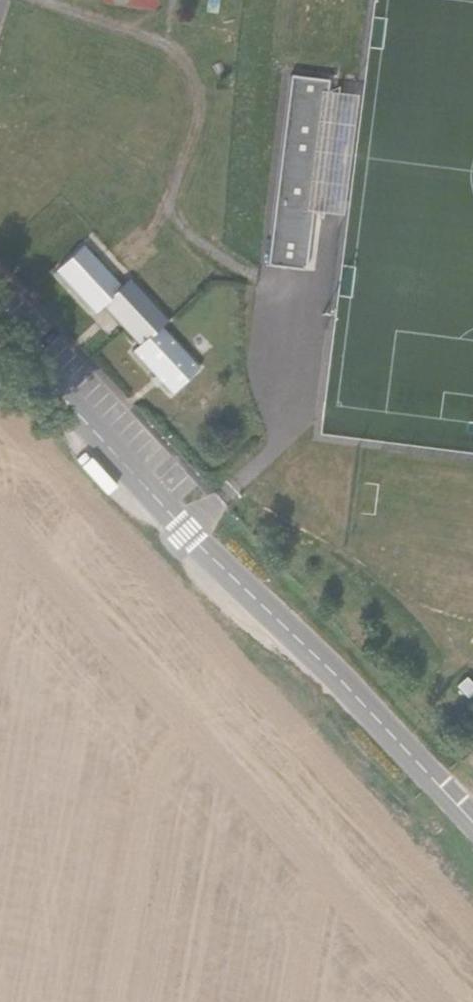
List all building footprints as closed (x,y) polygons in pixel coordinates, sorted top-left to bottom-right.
[(315,208),(316,202),(326,93),(327,87),(317,86),(319,73),(281,69),(260,263),(298,268),(305,208),(315,208)] [(316,202),(332,204),(343,95),(326,93),(316,202)] [(153,327),(160,321),(121,279),(113,286),(73,245),(63,255),(45,272),(52,281),(85,314),(93,307),(130,346),(123,353),(164,394),(192,368),(153,327)] [(472,690),(472,684),(468,678),(458,687),(467,696),(472,690)]
